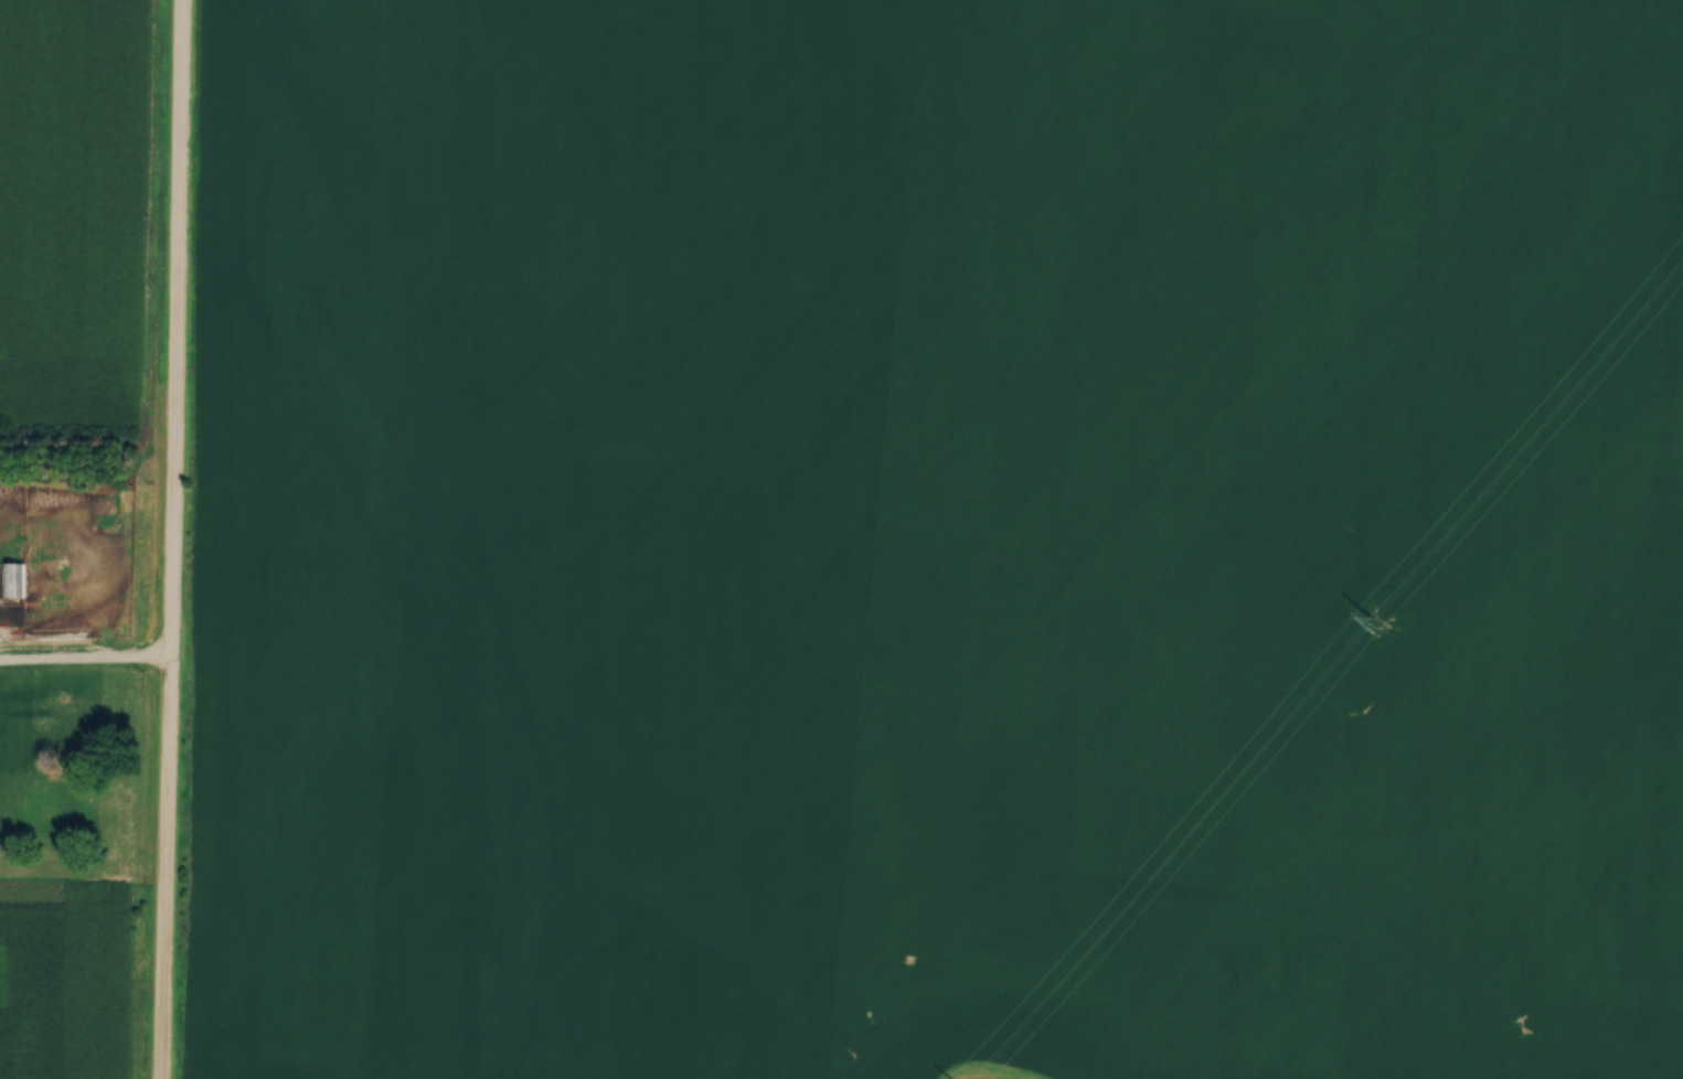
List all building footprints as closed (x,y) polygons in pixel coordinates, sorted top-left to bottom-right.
[(2,558),(2,593),(23,593),(23,558),(2,558)]
